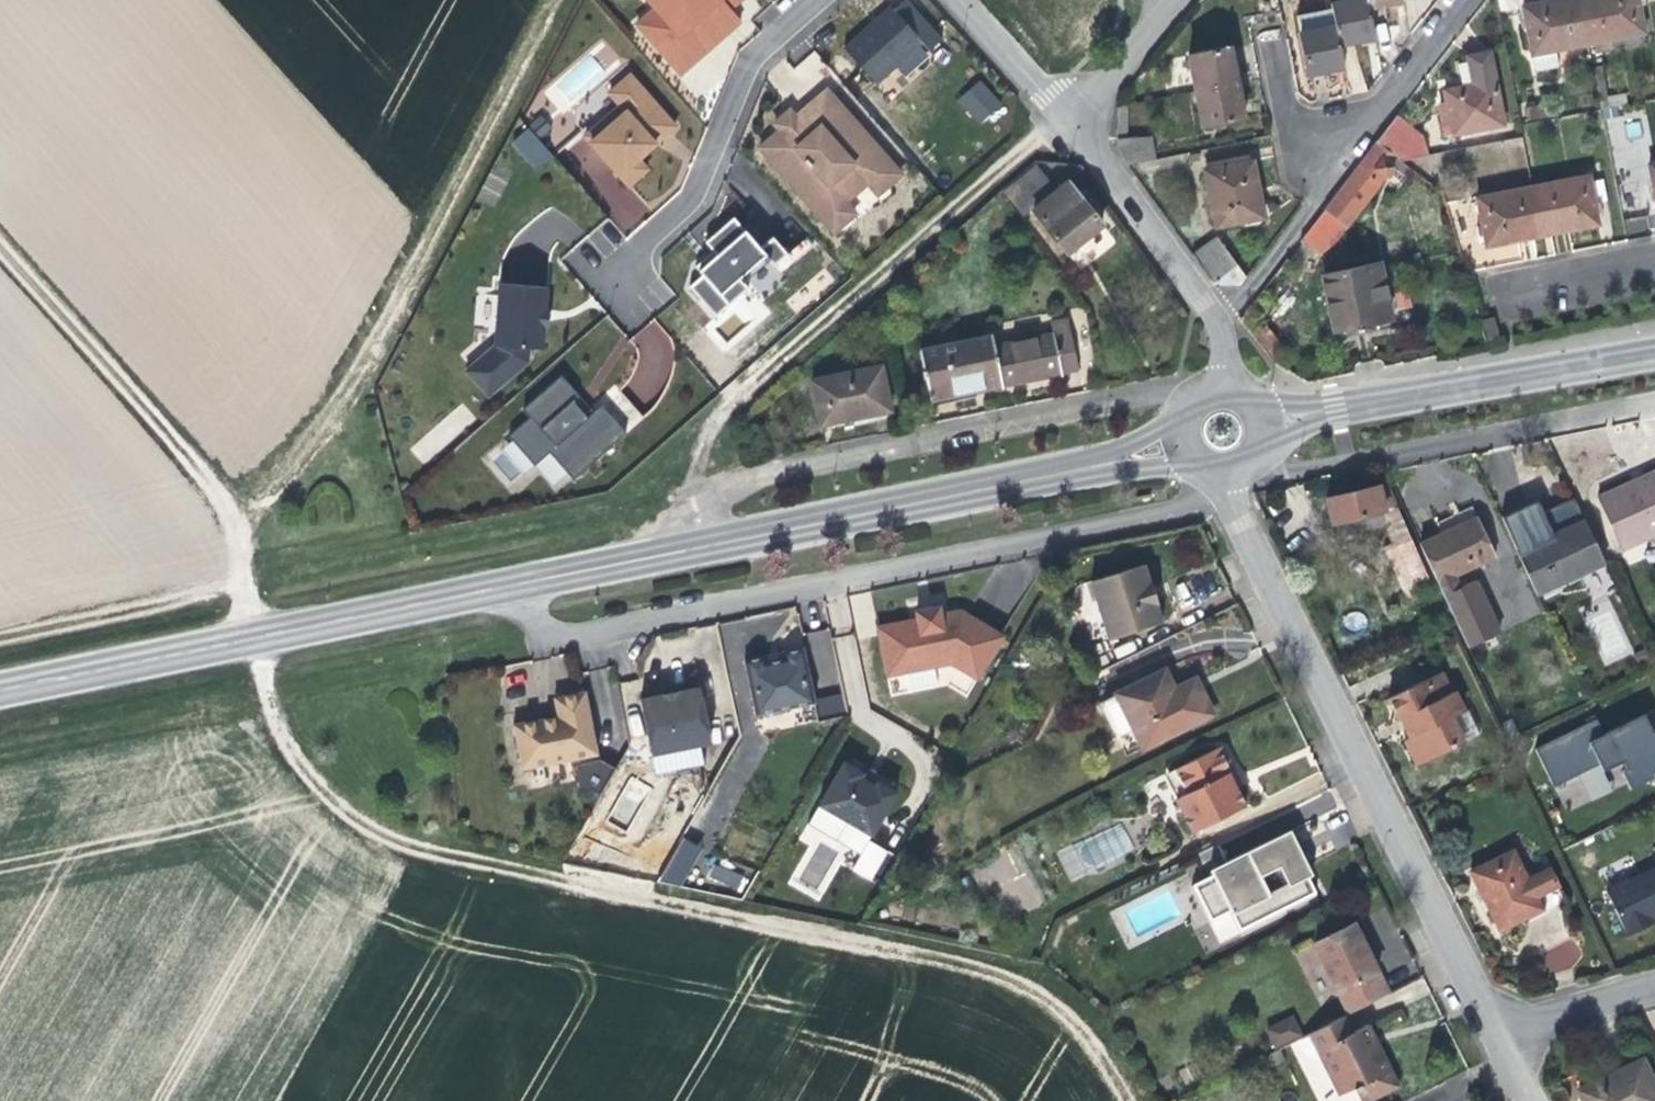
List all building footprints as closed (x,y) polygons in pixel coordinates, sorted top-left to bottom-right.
[(637,24),(681,74),(718,41),(741,21),(731,9),(726,3),(730,0),(648,0),(656,8),(637,24)] [(726,3),(731,9),(742,0),(730,0),(726,3)] [(842,44),(875,84),(897,66),(906,77),(943,47),(905,0),(896,0),(842,44)] [(1332,4),(1334,10),(1341,48),(1361,44),(1374,41),(1368,10),(1366,0),(1353,0),(1332,4)] [(1368,10),(1387,7),(1403,4),(1402,0),(1366,0),(1368,10)] [(1590,63),(1587,46),(1578,0),(1572,0),(1549,4),(1524,9),(1537,74),(1590,63)] [(1587,46),(1645,35),(1639,0),(1578,0),(1587,46)] [(1329,73),(1345,70),(1341,48),(1334,10),(1298,19),(1309,77),(1329,73)] [(1188,54),(1194,90),(1236,84),(1234,70),(1231,48),(1188,54)] [(1442,137),(1504,126),(1488,51),(1467,57),(1468,64),(1460,66),(1452,68),(1457,89),(1442,91),(1445,106),(1438,107),(1442,137)] [(590,54),(542,89),(558,111),(606,76),(590,54)] [(619,106),(584,136),(628,185),(647,168),(637,158),(648,149),(644,145),(651,139),(655,143),(674,125),(629,74),(608,93),(619,106)] [(980,79),(957,99),(981,124),(1003,105),(980,79)] [(798,111),(802,116),(832,89),(828,84),(798,111)] [(1236,84),(1194,90),(1199,126),(1242,119),(1239,102),(1236,84)] [(781,128),(763,142),(821,213),(843,195),(846,198),(869,178),(880,190),(903,170),(832,89),(802,116),(793,106),(784,113),(776,120),(781,128)] [(1115,102),(1119,155),(1125,165),(1156,158),(1153,137),(1129,139),(1126,100),(1115,102)] [(1390,158),(1399,165),(1425,160),(1421,144),(1394,120),(1385,131),(1373,145),(1390,158)] [(536,170),(553,155),(527,127),(510,142),(536,170)] [(651,146),(655,143),(651,139),(644,145),(648,149),(651,146)] [(1385,164),(1390,158),(1373,145),(1322,213),(1344,228),(1390,169),(1385,164)] [(1216,228),(1262,220),(1257,192),(1252,165),(1205,173),(1216,228)] [(998,195),(1016,218),(1028,212),(1057,252),(1094,230),(1064,184),(1052,192),(1029,166),(998,195)] [(1531,187),(1540,236),(1577,229),(1596,225),(1586,178),(1531,187)] [(1514,241),(1540,236),(1531,187),(1476,198),(1486,247),(1514,241)] [(870,189),(852,198),(858,211),(877,202),(870,189)] [(702,276),(688,288),(717,320),(753,289),(745,280),(771,257),(777,263),(788,254),(773,237),(762,246),(734,215),(703,242),(717,257),(700,272),(702,276)] [(1548,238),(1483,250),(1485,265),(1551,252),(1548,238)] [(1217,239),(1193,257),(1213,285),(1237,286),(1244,277),(1217,239)] [(1390,322),(1379,266),(1324,277),(1335,332),(1347,330),(1349,335),(1362,332),(1373,331),(1372,325),(1390,322)] [(546,287),(498,283),(493,344),(529,347),(541,348),(543,326),(544,309),(546,287)] [(756,293),(718,324),(730,338),(767,308),(756,293)] [(986,336),(995,381),(1035,373),(1069,366),(1060,321),(986,336)] [(960,388),(995,381),(986,336),(985,327),(913,341),(924,395),(960,388)] [(529,347),(493,344),(465,369),(489,399),(530,361),(529,347)] [(882,404),(873,360),(805,373),(814,418),(847,411),(882,404)] [(529,418),(509,436),(534,464),(549,450),(575,478),(626,431),(602,404),(594,412),(588,417),(573,401),(580,396),(561,375),(523,410),(529,418)] [(598,400),(602,404),(626,431),(642,417),(613,385),(598,400)] [(594,412),(580,396),(573,401),(588,417),(594,412)] [(461,402),(409,450),(424,465),(475,417),(461,402)] [(1632,482),(1601,496),(1621,545),(1654,532),(1654,472),(1632,482)] [(1328,500),(1334,523),(1379,515),(1385,529),(1392,546),(1383,550),(1404,600),(1408,598),(1411,603),(1417,600),(1415,595),(1434,587),(1390,486),(1362,492),(1328,500)] [(1379,515),(1334,523),(1337,537),(1385,529),(1379,515)] [(1605,560),(1585,517),(1552,533),(1517,550),(1537,594),(1605,560)] [(1450,532),(1422,545),(1439,583),(1456,576),(1498,556),(1480,519),(1450,532)] [(1143,574),(1138,559),(1083,577),(1101,636),(1155,620),(1150,601),(1153,600),(1150,588),(1145,573),(1143,574)] [(1584,616),(1605,665),(1635,653),(1600,571),(1583,578),(1597,611),(1584,616)] [(1456,576),(1439,583),(1458,625),(1470,649),(1503,633),(1478,581),(1462,589),(1456,576)] [(978,680),(1002,641),(961,614),(940,617),(938,610),(928,611),(914,613),(915,623),(875,630),(884,678),(950,665),(978,680)] [(764,662),(742,667),(755,723),(820,707),(806,652),(783,657),(785,667),(775,669),(766,671),(764,662)] [(1157,668),(1111,692),(1126,727),(1136,745),(1209,709),(1199,687),(1172,701),(1163,683),(1157,668)] [(1191,669),(1163,683),(1172,701),(1199,687),(1195,679),(1191,669)] [(1438,700),(1452,693),(1441,672),(1427,679),(1438,700)] [(1455,691),(1452,693),(1438,700),(1427,679),(1390,698),(1400,718),(1412,713),(1416,721),(1406,726),(1410,732),(1412,736),(1405,739),(1418,765),(1463,743),(1451,719),(1466,712),(1455,691)] [(589,754),(578,691),(566,693),(556,694),(558,713),(505,723),(513,768),(589,754)] [(1126,727),(1111,692),(1097,699),(1095,706),(1107,729),(1115,733),(1126,727)] [(674,699),(641,706),(653,760),(712,747),(700,693),(674,699)] [(550,715),(558,713),(556,694),(547,696),(550,715)] [(1538,753),(1556,791),(1602,769),(1606,776),(1626,767),(1629,774),(1635,786),(1654,777),(1654,735),(1647,719),(1607,739),(1599,724),(1538,753)] [(1238,803),(1224,776),(1220,768),(1232,763),(1222,740),(1181,760),(1191,783),(1177,791),(1192,825),(1238,803)] [(575,779),(597,792),(610,769),(588,756),(575,779)] [(1165,768),(1177,791),(1191,783),(1181,760),(1165,768)] [(842,762),(816,806),(866,838),(893,794),(874,782),(875,778),(873,773),(869,770),(864,771),(861,774),(853,769),(842,762)] [(1654,777),(1635,786),(1629,774),(1624,777),(1632,794),(1654,783),(1654,780),(1654,777)] [(1069,880),(1135,852),(1122,823),(1056,851),(1069,880)] [(1290,829),(1278,835),(1289,858),(1296,854),(1307,876),(1312,874),(1298,844),(1290,829)] [(1289,858),(1278,835),(1253,847),(1250,851),(1250,857),(1229,866),(1206,877),(1192,884),(1209,920),(1229,911),(1239,930),(1315,893),(1307,876),(1296,854),(1289,858)] [(683,888),(700,845),(679,837),(662,880),(683,888)] [(1218,844),(1196,855),(1206,877),(1229,866),(1250,857),(1250,851),(1253,847),(1226,860),(1218,844)] [(1569,896),(1555,867),(1531,877),(1517,849),(1474,871),(1491,904),(1504,928),(1569,896)] [(743,890),(748,872),(715,864),(710,882),(743,890)] [(1609,895),(1630,941),(1654,928),(1654,873),(1609,895)] [(1345,1009),(1386,988),(1369,954),(1352,917),(1310,938),(1345,1009)] [(1583,962),(1575,939),(1541,951),(1550,974),(1583,962)] [(1341,1012),(1296,1035),(1310,1060),(1318,1057),(1337,1087),(1354,1079),(1363,1097),(1397,1081),(1380,1046),(1368,1022),(1351,1030),(1341,1012)] [(1638,1056),(1577,1088),(1584,1100),(1654,1100),(1654,1090),(1638,1056)]
